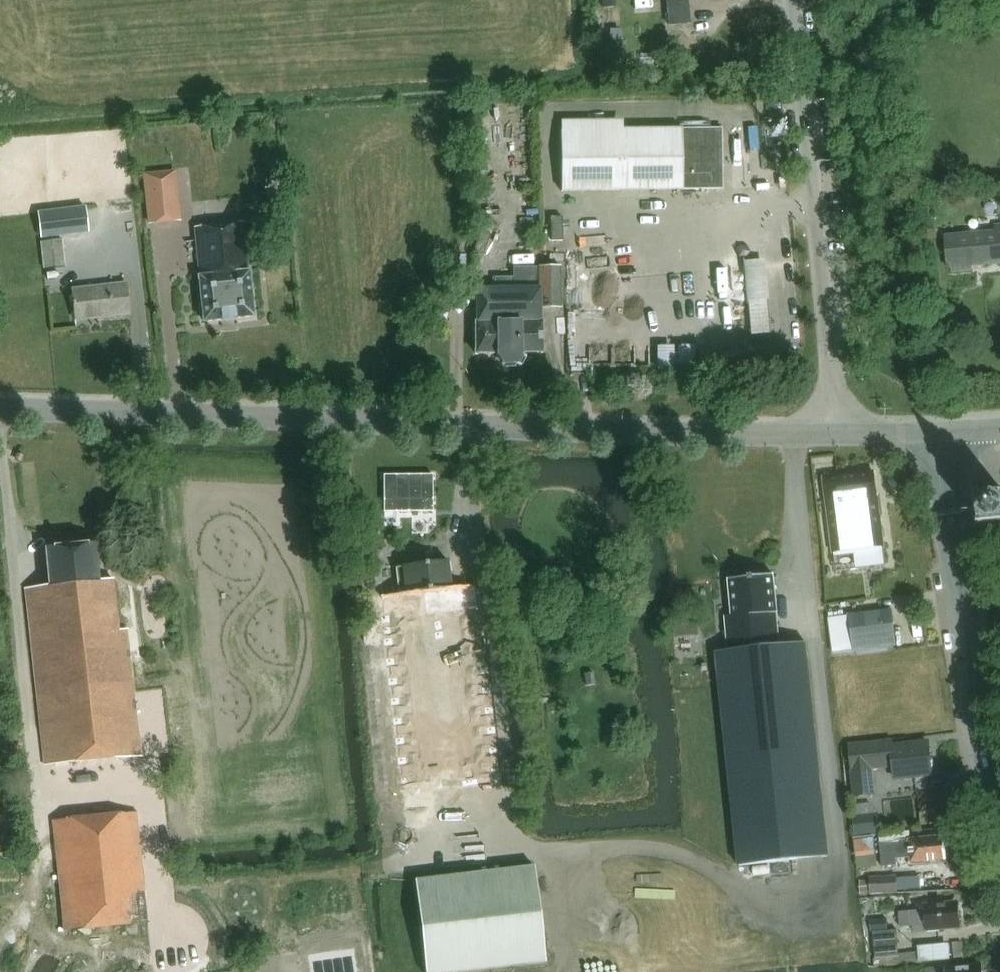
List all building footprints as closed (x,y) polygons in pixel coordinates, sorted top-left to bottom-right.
[(779,77),(769,78),(770,86),(780,85),(779,77)] [(560,131),(561,192),(722,190),(721,128),(623,130),(561,131),(560,131)] [(179,187),(145,190),(149,224),(182,221),(179,187)] [(86,206),(38,212),(41,239),(90,233),(86,206)] [(562,217),(551,217),(551,241),(563,240),(562,217)] [(199,277),(204,322),(254,317),(249,272),(248,272),(242,223),(194,229),(200,277),(199,277)] [(952,272),(972,270),(972,266),(999,264),(999,226),(996,226),(996,232),(945,237),(948,269),(952,268),(952,272)] [(41,241),(44,269),(66,266),(63,238),(41,241)] [(746,256),(750,333),(771,331),(767,255),(746,256)] [(560,309),(560,266),(539,267),(513,268),(513,278),(494,278),(494,289),(476,289),(476,323),(475,323),(475,354),(496,353),(503,365),(515,364),(521,353),(542,353),(541,322),(540,322),(540,309),(560,309)] [(126,284),(71,291),(74,320),(130,313),(126,284)] [(658,367),(695,366),(695,343),(658,343),(658,367)] [(880,517),(883,516),(881,507),(878,506),(874,472),(858,474),(824,479),(833,553),(884,547),(880,517)] [(978,498),(981,527),(996,525),(999,525),(999,496),(993,497),(978,498)] [(136,754),(138,769),(141,797),(161,794),(157,756),(142,757),(127,630),(117,631),(111,578),(97,580),(93,543),(43,549),(48,586),(24,589),(44,765),(136,754)] [(396,596),(380,598),(380,599),(476,588),(476,587),(450,590),(447,562),(393,568),(396,596)] [(726,619),(729,653),(779,647),(776,615),(777,615),(773,577),(729,582),(732,619),(726,619)] [(400,781),(403,781),(496,771),(479,614),(476,588),(380,599),(381,609),(382,617),(400,781)] [(893,610),(848,616),(852,649),(897,643),(893,610)] [(852,649),(848,616),(830,618),(834,651),(852,649)] [(739,866),(829,856),(806,644),(779,647),(729,653),(717,655),(739,866)] [(595,672),(584,674),(586,683),(586,687),(597,685),(595,672)] [(894,746),(893,741),(867,744),(869,769),(893,766),(894,779),(932,775),(932,772),(935,770),(934,760),(931,759),(929,742),(894,746)] [(867,744),(848,746),(852,779),(854,798),(872,796),(869,769),(867,744)] [(877,812),(853,815),(855,834),(880,831),(878,812),(877,812)] [(64,933),(146,925),(134,813),(52,822),(64,933)] [(943,849),(945,846),(944,842),(943,840),(942,837),(909,840),(909,842),(880,845),(882,867),(896,866),(895,859),(911,857),(911,864),(926,863),(928,862),(944,860),(943,849)] [(417,879),(426,971),(454,971),(544,963),(541,940),(534,868),(417,879)] [(868,880),(869,895),(897,893),(896,878),(868,880)] [(941,929),(960,927),(959,915),(956,912),(955,903),(939,904),(939,902),(924,904),(924,910),(899,912),(901,928),(926,926),(926,932),(939,931),(941,929)] [(897,930),(873,932),(875,958),(899,956),(897,930)] [(921,959),(952,958),(952,942),(920,944),(921,959)]
